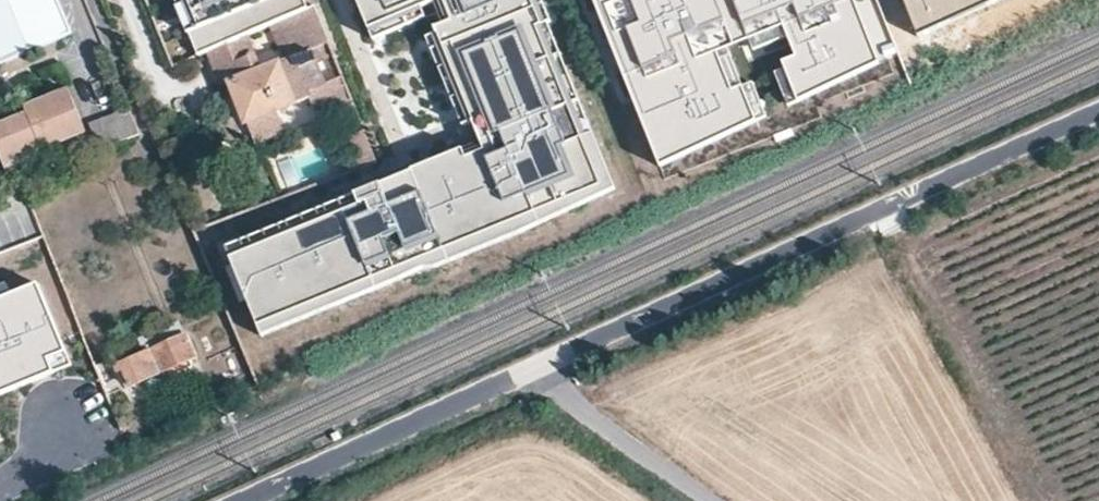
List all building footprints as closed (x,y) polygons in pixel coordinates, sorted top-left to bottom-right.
[(71,34),(60,7),(57,0),(0,0),(0,64),(71,34)] [(203,54),(303,11),(298,0),(180,0),(203,54)] [(221,241),(257,329),(611,186),(588,129),(578,133),(534,25),(541,22),(534,4),(533,0),(356,0),(369,31),(433,4),(443,27),(434,31),(436,35),(479,137),(469,141),(221,241)] [(649,138),(659,134),(605,0),(594,0),(649,138)] [(659,134),(649,138),(661,166),(757,121),(743,85),(732,89),(709,28),(719,23),(739,15),(749,39),(783,25),(788,36),(796,56),(782,61),(785,68),(798,101),(879,62),(866,28),(856,33),(843,0),(605,0),(659,134)] [(866,28),(854,0),(843,0),(856,33),(866,28)] [(921,30),(989,0),(908,0),(921,30)] [(543,1),(534,4),(541,22),(544,21),(550,18),(543,1)] [(578,133),(588,129),(544,21),(541,22),(534,25),(578,133)] [(732,89),(743,85),(719,23),(709,28),(732,89)] [(783,25),(749,39),(753,49),(788,36),(783,25)] [(426,40),(469,141),(479,137),(436,35),(426,40)] [(246,123),(283,108),(312,97),(324,92),(316,71),(302,76),(295,56),(228,82),(246,123)] [(798,101),(785,68),(775,72),(788,106),(798,101)] [(753,81),(743,85),(757,121),(767,116),(753,81)] [(46,146),(86,130),(81,118),(68,91),(25,108),(27,114),(16,119),(0,125),(0,154),(8,172),(27,165),(23,156),(33,152),(37,160),(49,156),(46,146)] [(283,108),(290,122),(318,112),(312,97),(283,108)] [(14,112),(16,119),(27,114),(25,108),(14,112)] [(327,115),(320,118),(323,127),(331,124),(327,115)] [(139,133),(136,125),(117,132),(120,141),(139,133)] [(374,159),(363,132),(346,138),(357,166),(374,159)] [(37,160),(33,152),(23,156),(27,165),(37,160)] [(55,370),(49,356),(65,349),(37,283),(11,294),(0,298),(0,393),(55,370)] [(11,294),(6,283),(0,285),(0,298),(11,294)] [(139,340),(144,353),(186,336),(180,323),(139,340)] [(131,386),(166,370),(169,375),(191,366),(189,360),(196,358),(186,336),(144,353),(121,362),(131,386)] [(49,356),(55,370),(71,363),(65,349),(49,356)]
